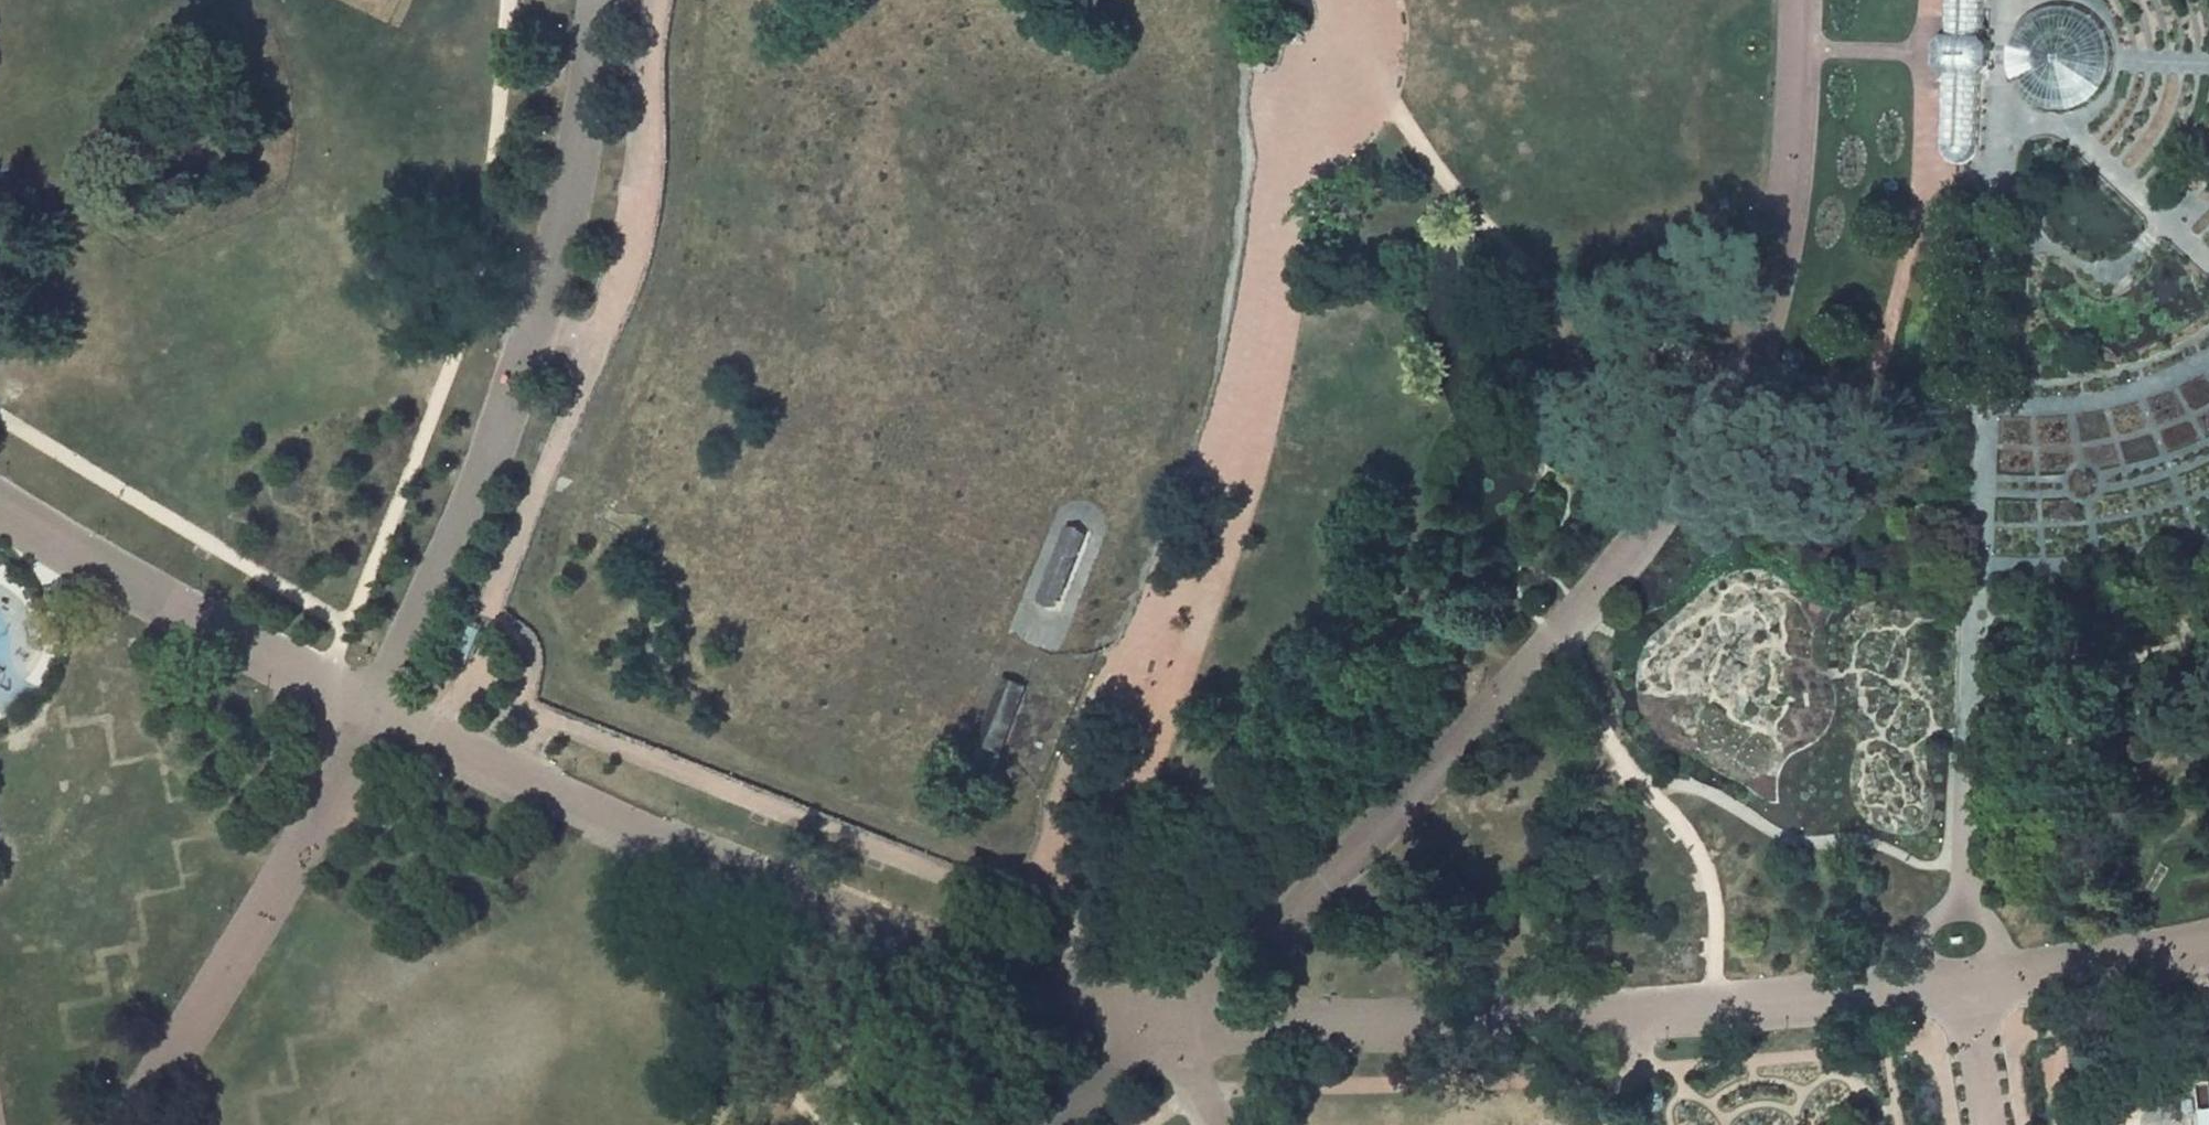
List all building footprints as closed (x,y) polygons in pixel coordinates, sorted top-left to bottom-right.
[(1981,73),(1989,66),(1990,44),(1983,36),(1984,0),(1946,0),(1945,35),(1937,42),(1936,64),(1943,72),(1940,149),(1942,155),(1946,160),(1951,164),(1957,166),(1963,165),(1969,163),(1974,159),(1977,155),(1979,148),(1981,73)] [(2020,58),(2022,70),(2026,81),(2031,87),(2035,91),(2042,96),(2050,99),(2058,101),(2067,101),(2072,100),(2084,95),(2090,91),(2099,79),(2104,68),(2105,62),(2105,53),(2103,45),(2100,38),(2089,25),(2082,21),(2068,16),(2062,16),(2053,17),(2047,19),(2038,23),(2034,27),(2028,33),(2023,43),(2021,50),(2020,58)] [(1088,532),(1067,524),(1039,597),(1061,606),(1088,532)] [(1025,687),(1003,678),(979,742),(1001,751),(1025,687)]
